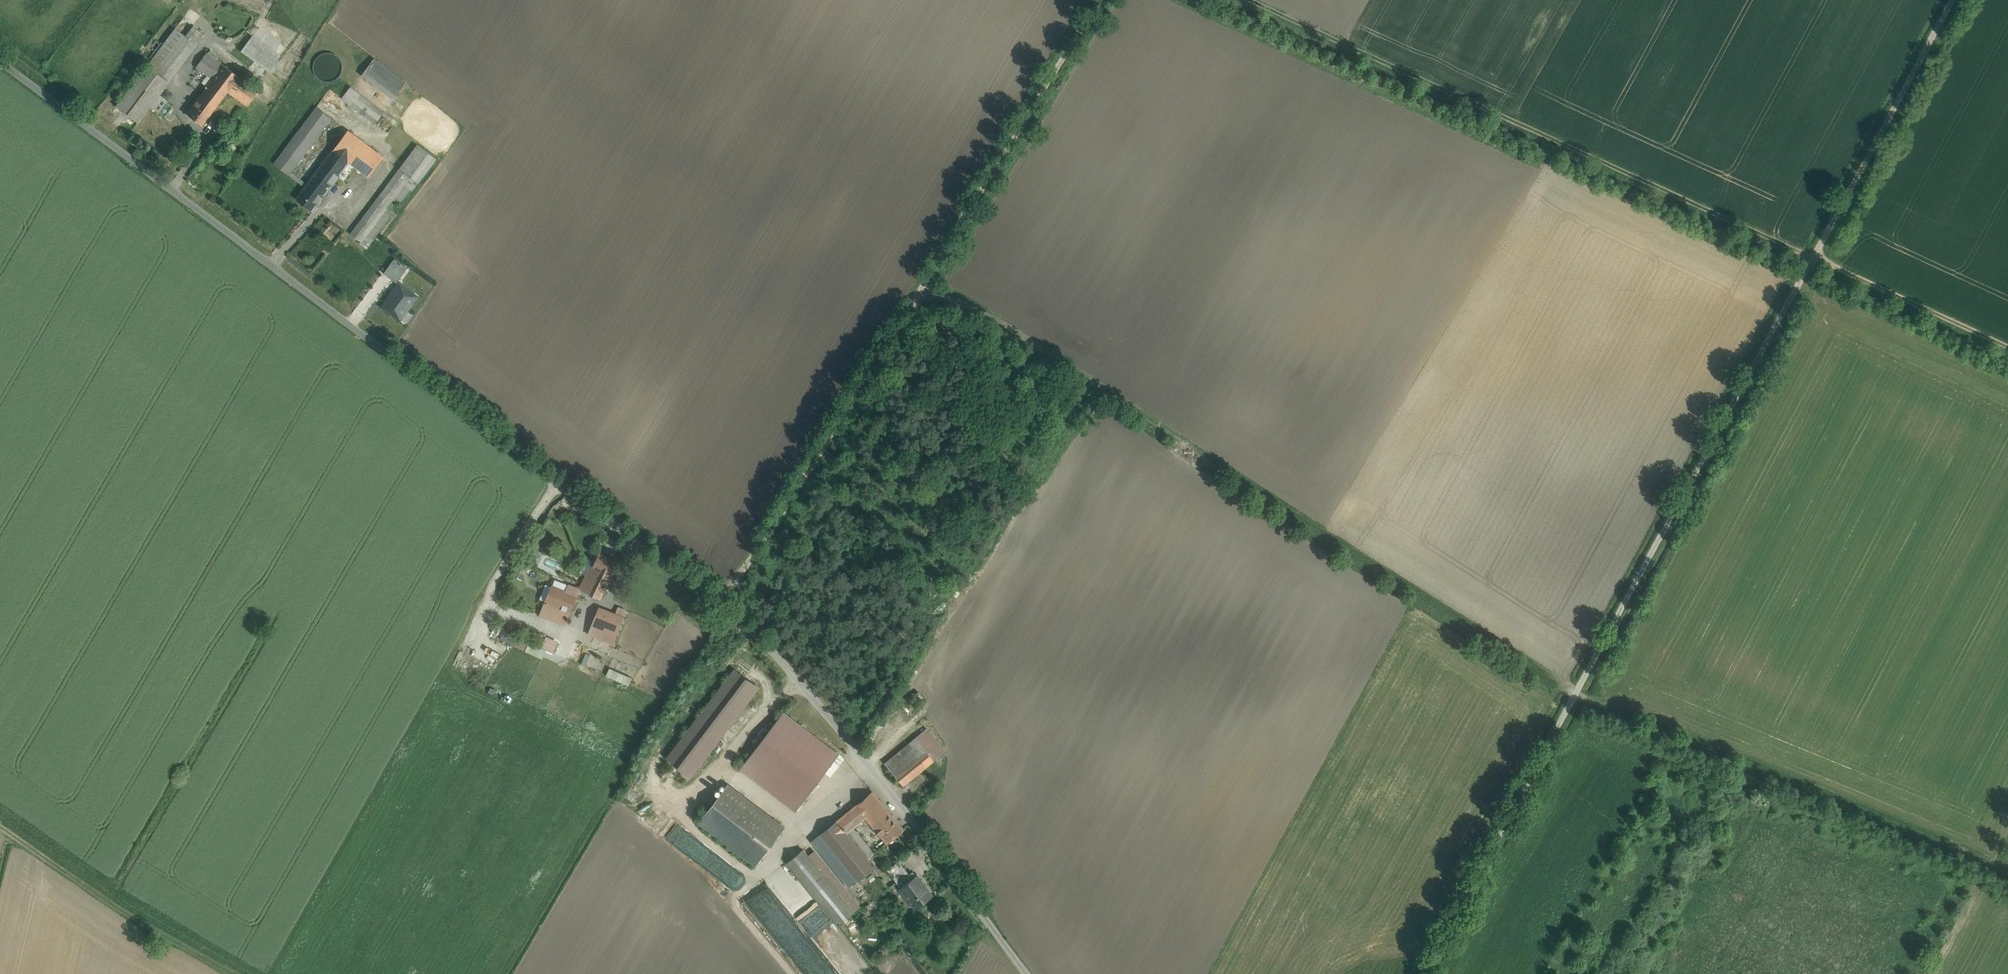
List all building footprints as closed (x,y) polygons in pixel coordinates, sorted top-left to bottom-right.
[(175,28),(146,66),(168,82),(197,45),(175,28)] [(279,62),(249,39),(241,49),(272,72),(279,62)] [(223,65),(206,52),(196,66),(213,79),(223,65)] [(342,72),(343,67),(342,61),(338,57),(334,53),(328,52),(322,54),(318,57),(315,62),(314,67),(315,73),(318,77),(323,81),(328,82),(334,80),(339,77),(342,72)] [(406,83),(374,58),(365,71),(397,95),(406,83)] [(213,79),(197,101),(211,111),(227,90),(237,76),(238,76),(223,65),(213,79)] [(168,82),(146,66),(116,106),(138,122),(168,82)] [(257,91),(237,76),(227,90),(246,105),(257,91)] [(385,112),(351,86),(342,98),(376,124),(385,112)] [(158,112),(173,93),(165,87),(151,106),(158,112)] [(211,111),(197,101),(187,114),(201,124),(211,111)] [(317,106),(274,163),(289,175),(292,172),(332,118),(317,106)] [(393,126),(383,118),(377,125),(388,133),(393,126)] [(384,157),(348,130),(334,149),(335,150),(349,161),(355,166),(369,176),(384,157)] [(418,144),(351,234),(361,242),(366,236),(388,207),(410,177),(429,152),(418,144)] [(335,150),(308,184),(323,195),(337,177),(349,161),(335,150)] [(429,152),(410,177),(418,183),(436,158),(429,152)] [(349,161),(337,177),(343,182),(355,166),(349,161)] [(308,184),(292,172),(289,175),(306,187),(308,184)] [(323,195),(308,184),(306,187),(298,198),(312,209),(323,195)] [(388,207),(366,236),(371,241),(393,212),(388,207)] [(335,241),(343,229),(334,222),(325,235),(335,241)] [(408,268),(395,258),(384,273),(397,282),(408,268)] [(400,284),(383,306),(400,319),(417,296),(400,284)] [(600,554),(595,565),(592,564),(580,588),(600,598),(611,575),(612,575),(618,562),(600,554)] [(567,592),(553,586),(546,602),(570,611),(579,589),(570,585),(567,592)] [(570,611),(546,602),(542,613),(565,622),(570,611)] [(615,614),(600,608),(589,634),(613,643),(625,610),(618,607),(615,614)] [(940,639),(947,642),(955,617),(947,615),(940,639)] [(499,639),(543,656),(547,646),(547,651),(552,638),(534,631),(523,630),(544,638),(543,645),(533,641),(533,635),(523,635),(519,633),(516,633),(503,628),(499,639)] [(694,778),(758,684),(730,666),(667,760),(694,778)] [(632,678),(609,669),(607,675),(629,684),(632,678)] [(839,754),(784,711),(752,753),(760,759),(808,795),(839,754)] [(945,751),(926,729),(915,738),(934,760),(945,751)] [(891,732),(885,737),(892,745),(902,736),(898,732),(895,735),(891,732)] [(934,760),(915,738),(885,763),(904,785),(934,760)] [(752,753),(740,768),(748,775),(760,759),(752,753)] [(808,795),(760,759),(748,775),(796,811),(808,795)] [(784,827),(728,784),(699,822),(755,865),(784,827)] [(754,801),(757,797),(740,784),(737,788),(754,801)] [(893,818),(872,793),(857,805),(866,817),(868,819),(878,831),(893,818)] [(857,805),(837,821),(846,833),(854,827),(866,817),(857,805)] [(893,818),(878,831),(882,836),(887,842),(902,829),(893,818)] [(878,831),(868,819),(863,824),(873,836),(878,831)] [(846,833),(837,821),(821,834),(852,871),(874,853),(872,850),(870,851),(868,848),(864,851),(856,840),(854,842),(846,833)] [(872,850),(874,853),(875,852),(854,827),(846,833),(854,842),(856,840),(864,851),(868,848),(870,851),(872,850)] [(852,871),(821,834),(813,841),(850,886),(859,879),(852,871)] [(882,836),(877,840),(876,839),(871,843),(877,850),(887,842),(882,836)] [(855,911),(803,849),(787,862),(838,924),(855,911)] [(912,878),(899,860),(887,869),(900,887),(912,878)] [(932,896),(917,875),(912,878),(900,887),(916,908),(932,896)]
